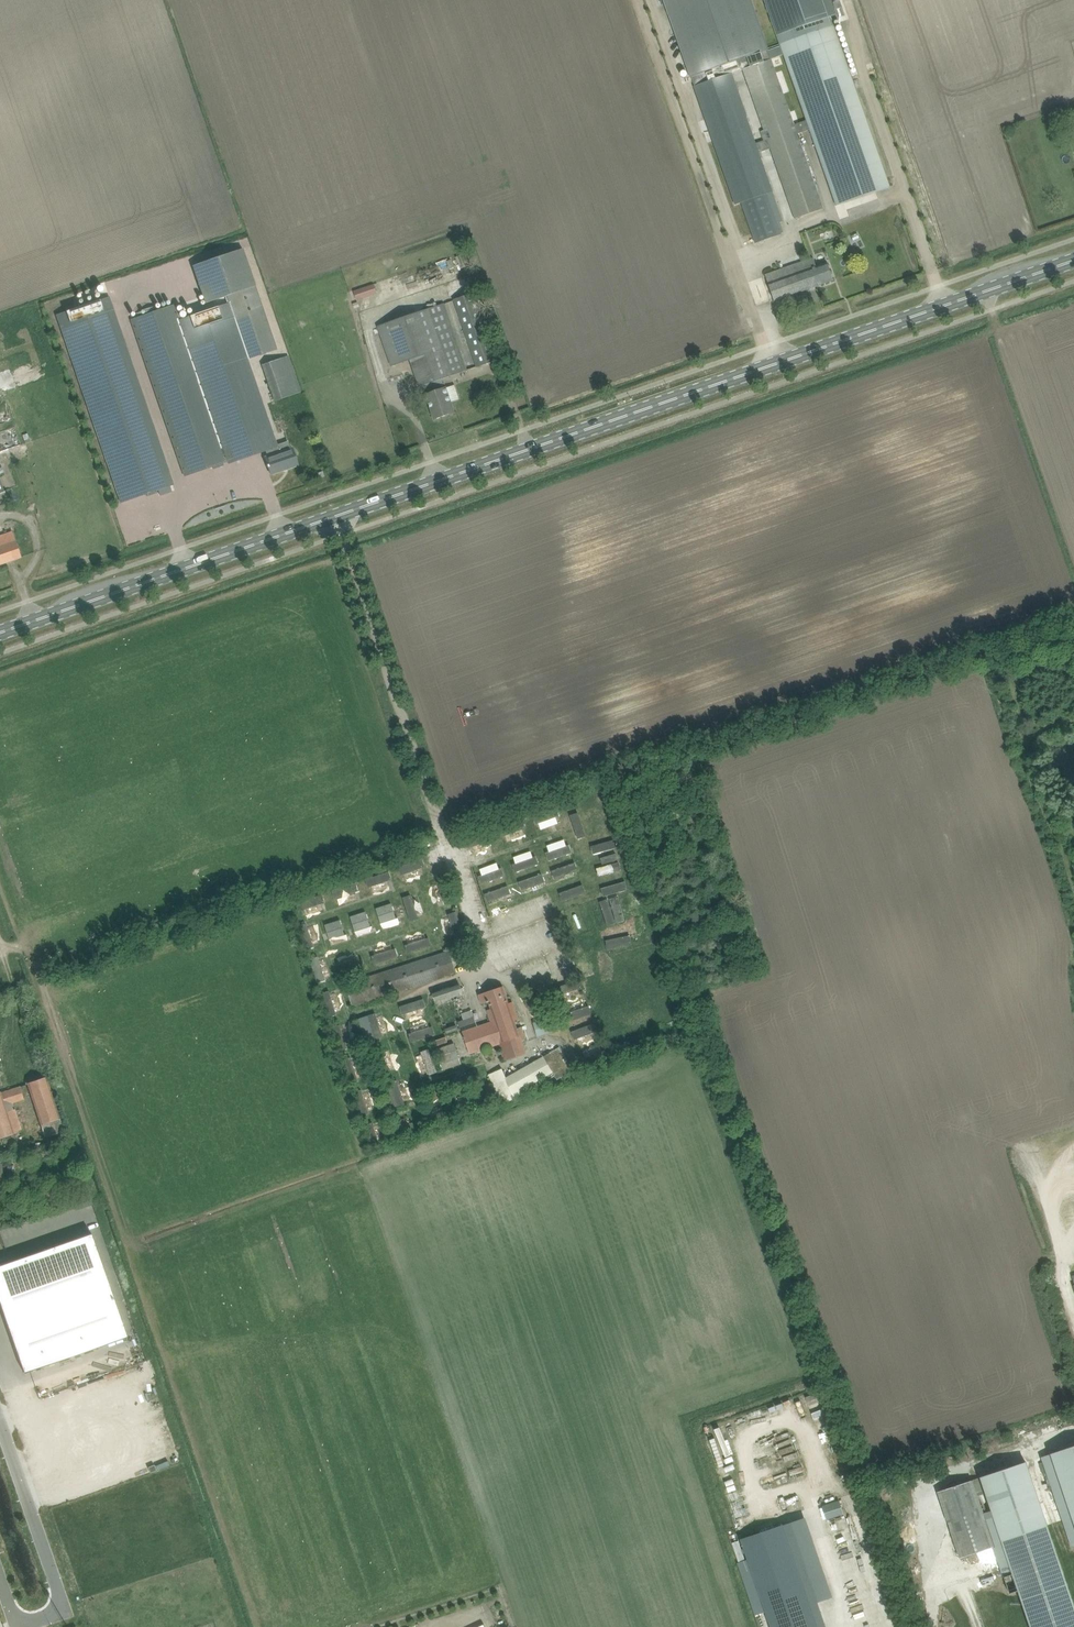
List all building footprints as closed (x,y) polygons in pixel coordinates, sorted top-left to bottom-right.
[(756,243),(781,234),(781,233),(777,223),(781,222),(783,221),(773,192),(759,152),(770,149),(794,220),(823,210),(797,134),(810,129),(836,205),(876,192),(891,186),(835,25),(831,16),(837,14),(832,0),(764,0),(777,35),(780,44),(806,120),(794,125),(772,60),(771,60),(767,50),(769,49),(765,38),(752,0),(665,0),(688,69),(691,76),(692,76),(695,85),(694,85),(710,130),(713,141),(729,213),(742,202),(756,243)] [(249,360),(278,350),(243,248),(192,266),(205,303),(226,296),(228,303),(247,360),(249,360)] [(766,275),(774,299),(775,301),(834,280),(828,262),(817,266),(814,258),(766,275)] [(374,284),(360,289),(363,298),(377,294),(374,284)] [(455,300),(474,356),(478,367),(498,360),(475,293),(455,300)] [(56,315),(121,503),(146,494),(147,496),(157,493),(157,491),(159,490),(160,495),(172,491),(170,486),(174,485),(109,297),(56,315)] [(131,320),(156,392),(185,476),(228,461),(238,457),(238,458),(265,449),(268,457),(265,458),(271,474),(298,465),(292,448),(279,453),(276,446),(278,445),(249,360),(247,360),(228,303),(179,320),(174,305),(131,320)] [(443,379),(468,370),(445,303),(441,305),(441,304),(378,326),(392,366),(411,360),(426,403),(429,402),(435,419),(455,412),(447,387),(446,387),(443,379)] [(289,355),(262,364),(275,401),(301,393),(289,355)] [(21,557),(33,553),(24,527),(0,536),(0,565),(21,557)] [(556,811),(537,815),(539,828),(558,824),(556,811)] [(579,839),(588,835),(579,812),(570,815),(579,839)] [(508,841),(526,835),(524,829),(506,835),(508,841)] [(594,854),(618,847),(616,838),(591,845),(594,854)] [(562,855),(560,849),(568,846),(566,839),(546,846),(551,859),(562,855)] [(514,857),(517,863),(514,864),(516,872),(539,864),(533,849),(514,857)] [(603,866),(598,867),(599,874),(622,870),(619,853),(601,856),(603,866)] [(402,866),(406,880),(425,874),(421,861),(402,866)] [(499,861),(478,869),(484,884),(505,876),(499,861)] [(556,878),(579,870),(576,861),(553,870),(556,878)] [(368,879),(373,893),(392,886),(390,880),(393,879),(390,871),(368,879)] [(520,881),(523,890),(546,882),(543,873),(520,881)] [(602,888),(605,896),(630,888),(627,879),(602,888)] [(440,882),(433,884),(437,901),(445,899),(440,882)] [(356,883),(334,889),(338,904),(360,898),(356,883)] [(563,901),(588,892),(585,884),(560,893),(563,901)] [(486,892),(489,902),(513,894),(510,885),(486,892)] [(300,901),(306,916),(327,909),(322,893),(300,901)] [(413,895),(404,897),(410,920),(426,916),(420,897),(414,899),(413,895)] [(619,895),(600,901),(609,929),(603,930),(609,949),(633,942),(619,895)] [(393,902),(377,908),(383,929),(400,924),(393,902)] [(351,916),(358,938),(375,932),(368,910),(351,916)] [(457,939),(466,937),(458,911),(443,916),(449,935),(456,933),(457,939)] [(332,946),(349,941),(343,919),(326,924),(332,946)] [(316,924),(309,925),(314,944),(320,942),(316,924)] [(426,931),(407,937),(410,944),(407,945),(409,952),(430,945),(426,931)] [(376,954),(394,949),(392,943),(374,948),(376,954)] [(381,960),(396,955),(394,950),(379,955),(381,960)] [(450,952),(439,955),(346,985),(353,1006),(456,973),(450,952)] [(359,953),(342,959),(344,965),(361,959),(359,953)] [(326,955),(313,959),(319,980),(332,976),(326,955)] [(361,960),(346,964),(348,972),(363,968),(361,960)] [(566,999),(582,995),(579,981),(562,985),(566,999)] [(435,1001),(463,992),(460,985),(433,994),(435,1001)] [(480,995),(482,1003),(488,1001),(488,1002),(490,1002),(492,1009),(488,1010),(492,1022),(463,1032),(471,1053),(500,1043),(505,1061),(525,1054),(521,1041),(527,1039),(522,1027),(517,1029),(514,1020),(518,1019),(512,1002),(509,1004),(503,987),(480,995)] [(333,1013),(344,1009),(337,990),(325,995),(333,1013)] [(533,998),(527,999),(528,1008),(535,1007),(533,998)] [(407,1020),(428,1014),(423,999),(403,1005),(407,1020)] [(571,1022),(592,1014),(586,999),(566,1007),(571,1022)] [(390,1033),(384,1014),(377,1016),(376,1013),(364,1017),(370,1038),(390,1033)] [(538,1036),(556,1031),(552,1017),(534,1022),(538,1036)] [(415,1040),(433,1034),(429,1020),(410,1026),(415,1040)] [(579,1037),(581,1044),(600,1037),(595,1023),(572,1031),(575,1039),(579,1037)] [(350,1025),(343,1026),(346,1045),(352,1044),(350,1025)] [(457,1025),(446,1029),(447,1034),(458,1030),(457,1025)] [(448,1036),(436,1040),(442,1064),(461,1059),(456,1042),(450,1044),(448,1036)] [(601,1045),(584,1051),(587,1058),(604,1051),(601,1045)] [(573,1071),(560,1047),(507,1078),(503,1069),(489,1075),(502,1105),(515,1099),(523,1094),(522,1091),(531,1086),(532,1089),(544,1082),(542,1079),(553,1073),(558,1080),(573,1071)] [(430,1050),(416,1055),(424,1077),(438,1072),(430,1050)] [(359,1057),(352,1060),(358,1078),(365,1076),(359,1057)] [(27,1083),(31,1093),(45,1138),(64,1132),(50,1087),(46,1077),(27,1083)] [(404,1101),(411,1099),(405,1081),(398,1083),(404,1101)] [(13,1103),(24,1100),(20,1086),(1,1093),(1,1092),(0,1092),(0,1138),(22,1132),(15,1109),(13,1109),(12,1104),(13,1103)] [(370,1091),(363,1093),(369,1111),(376,1109),(370,1091)] [(380,1142),(386,1141),(383,1124),(376,1125),(380,1142)] [(17,1199),(18,1214),(31,1213),(30,1198),(17,1199)] [(10,1262),(0,1265),(0,1264),(0,1304),(24,1373),(30,1371),(128,1337),(92,1233),(10,1262)] [(797,1401),(779,1403),(779,1415),(798,1414),(797,1401)] [(995,1546),(986,1519),(990,1518),(988,1512),(984,1513),(978,1496),(985,1494),(979,1477),(937,1491),(960,1558),(995,1546)] [(810,1602),(790,1543),(783,1524),(741,1539),(744,1548),(746,1553),(747,1558),(767,1616),(810,1602)] [(739,1540),(733,1543),(739,1562),(745,1559),(743,1553),(746,1553),(744,1548),(742,1549),(739,1540)] [(845,1606),(862,1599),(857,1586),(840,1592),(845,1606)]
